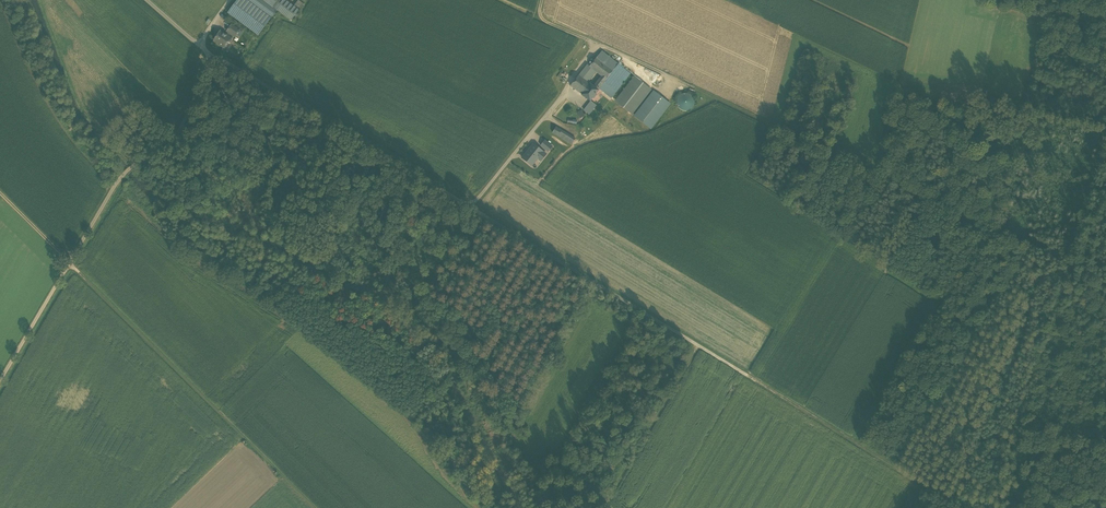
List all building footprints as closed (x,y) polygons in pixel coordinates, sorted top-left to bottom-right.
[(247,0),(237,0),(228,13),(258,36),(271,18),(247,0)] [(263,0),(247,0),(271,18),(277,10),(273,7),(263,0)] [(273,7),(277,10),(291,21),(299,10),(293,6),(285,0),(278,0),(273,7)] [(293,6),(299,10),(303,4),(298,0),(293,6)] [(228,33),(234,36),(236,38),(240,31),(231,25),(227,32),(228,33)] [(214,41),(223,47),(226,44),(227,45),(231,39),(232,40),(234,36),(228,33),(226,35),(221,32),(218,35),(217,35),(214,41)] [(602,51),(589,67),(596,72),(601,76),(606,80),(618,64),(602,51)] [(630,74),(618,64),(606,80),(599,89),(611,98),(630,74)] [(587,65),(578,76),(588,82),(596,72),(589,67),(587,65)] [(582,94),(590,84),(588,82),(578,76),(570,86),(582,94)] [(599,89),(606,80),(601,76),(594,85),(599,89)] [(651,90),(634,77),(615,101),(632,115),(651,90)] [(590,84),(582,94),(590,100),(599,89),(594,85),(593,86),(590,84)] [(651,130),(671,104),(653,90),(633,116),(651,130)] [(677,101),(677,105),(679,108),(682,110),(686,111),(689,110),(692,108),(694,105),(694,101),(693,97),(690,95),(687,93),(683,93),(680,95),(678,98),(677,101)] [(591,101),(583,110),(589,115),(597,106),(591,101)] [(552,132),(572,145),(575,139),(556,127),(552,132)] [(545,141),(541,146),(548,152),(552,147),(545,141)] [(522,158),(531,166),(532,165),(530,164),(537,156),(538,156),(542,159),(546,154),(533,144),(522,158)]
